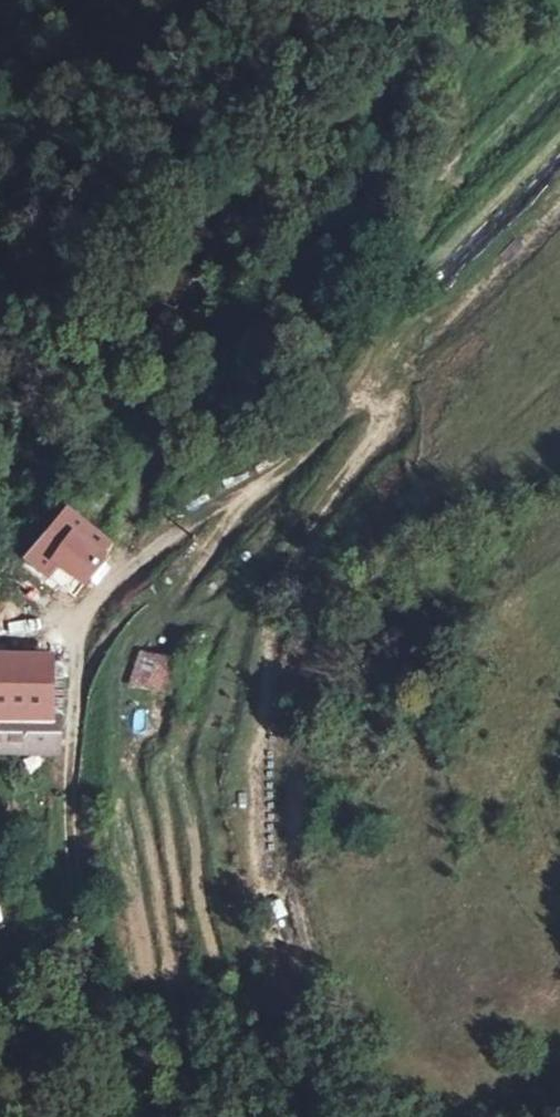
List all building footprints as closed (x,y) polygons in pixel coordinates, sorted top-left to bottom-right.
[(55,569),(80,590),(108,556),(103,552),(111,543),(70,508),(25,561),(47,579),(55,569)] [(137,650),(128,689),(171,700),(181,661),(137,650)] [(56,652),(0,653),(0,760),(56,760),(56,652)]
